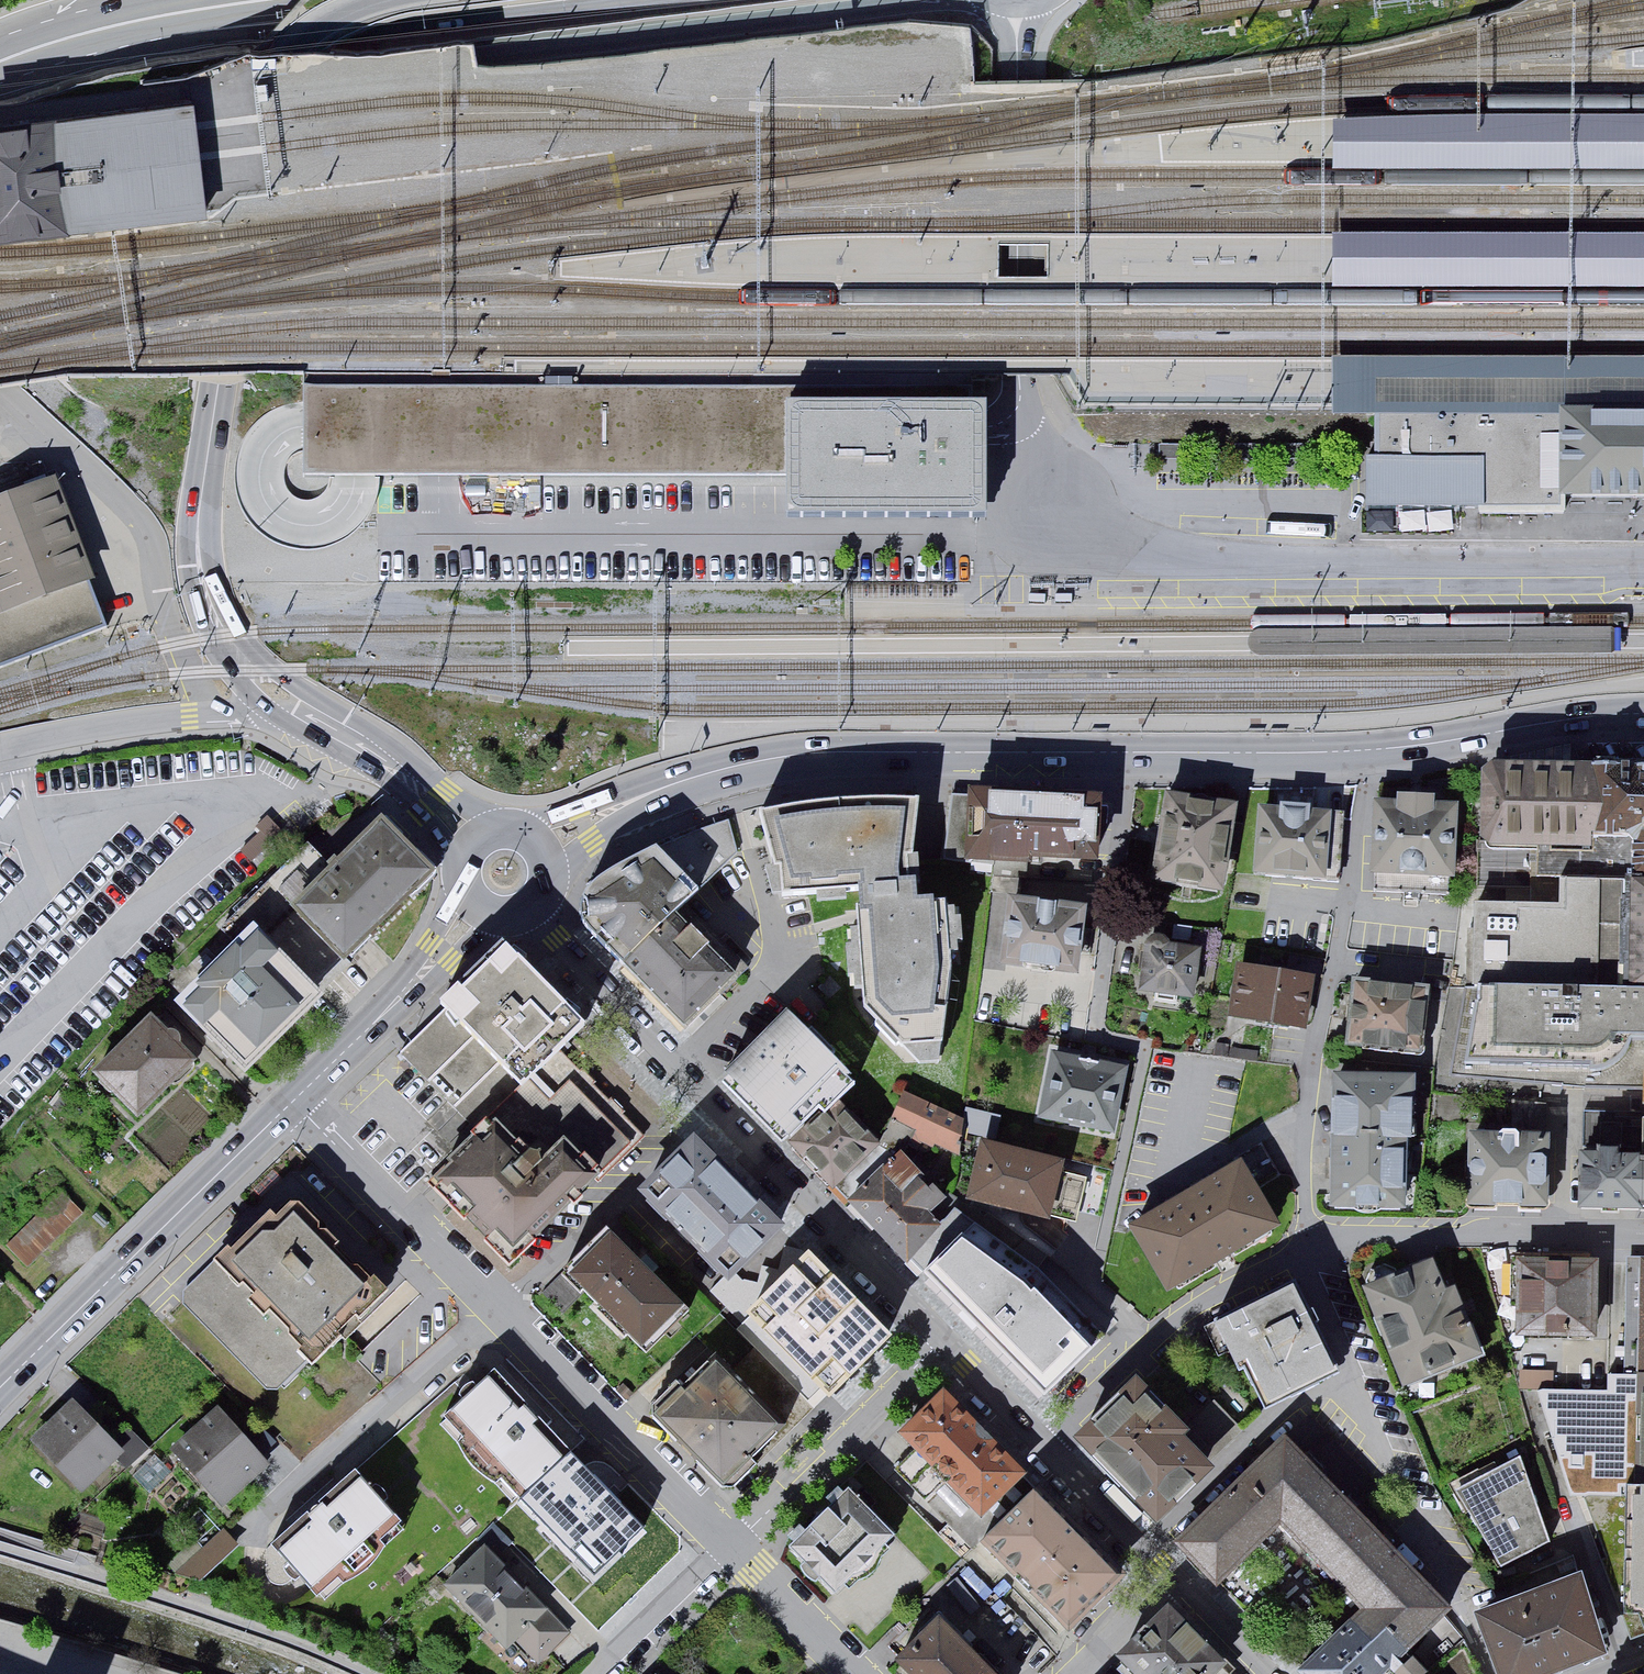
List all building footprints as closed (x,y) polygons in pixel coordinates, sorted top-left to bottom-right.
[(206,214),(202,185),(199,157),(195,126),(192,102),(0,126),(0,240),(206,214)] [(1643,162),(1643,112),(1414,112),(1333,114),(1333,162),(1643,162)] [(1643,286),(1643,235),(1333,234),(1332,285),(1643,286)] [(1377,409),(1556,410),(1643,410),(1643,355),(1333,354),(1333,409),(1377,409)] [(353,536),(361,528),(368,519),(374,507),(377,496),(378,481),(439,481),(786,482),(786,525),(968,526),(984,526),(983,426),(984,375),(504,374),(304,374),(304,403),(295,404),(287,405),(277,408),(268,413),(260,420),(252,428),(245,438),(239,449),(236,460),(234,472),(234,482),(236,497),(240,508),(247,521),(253,529),(265,540),(277,546),(292,551),(305,553),(319,552),(333,548),(344,543),(353,536)] [(1556,513),(1556,498),(1556,410),(1377,409),(1376,464),(1366,463),(1366,508),(1482,509),(1482,513),(1547,513),(1556,513)] [(1556,410),(1556,498),(1643,499),(1643,410),(1556,410)] [(53,486),(0,506),(0,666),(106,625),(53,486)] [(1586,767),(1483,765),(1482,848),(1584,850),(1586,767)] [(1593,766),(1592,844),(1632,845),(1633,865),(1643,866),(1643,768),(1593,766)] [(1105,790),(967,785),(964,863),(1102,868),(1105,790)] [(1232,810),(1173,799),(1159,873),(1219,884),(1232,810)] [(837,801),(757,811),(781,898),(854,890),(864,1010),(901,1051),(946,1048),(949,956),(942,898),(912,898),(917,802),(837,801)] [(1451,807),(1379,805),(1376,890),(1449,892),(1451,807)] [(1346,816),(1263,809),(1257,874),(1340,880),(1346,816)] [(731,816),(658,847),(589,886),(587,928),(689,1028),(746,966),(687,900),(742,851),(731,816)] [(433,878),(379,822),(288,909),(343,965),(433,878)] [(1605,871),(1603,917),(1504,914),(1502,980),(1643,984),(1643,872),(1605,871)] [(1080,908),(1014,901),(1008,959),(1073,967),(1080,908)] [(318,999),(248,930),(170,1008),(240,1077),(318,999)] [(1203,947),(1147,939),(1139,992),(1195,1000),(1203,947)] [(986,962),(1002,965),(1006,944),(991,941),(986,962)] [(580,1024),(501,944),(395,1048),(474,1129),(580,1024)] [(1309,978),(1239,966),(1232,1010),(1302,1022),(1309,978)] [(1429,989),(1355,981),(1349,1042),(1422,1050),(1429,989)] [(1492,994),(1492,1047),(1643,1047),(1643,993),(1492,994)] [(856,1072),(785,1003),(718,1071),(782,1134),(816,1099),(823,1106),(856,1072)] [(190,1063),(149,1021),(98,1071),(138,1113),(190,1063)] [(1121,1069),(1057,1054),(1044,1110),(1108,1125),(1121,1069)] [(1408,1079),(1339,1077),(1334,1199),(1403,1202),(1408,1079)] [(968,1121),(908,1096),(894,1130),(954,1154),(968,1121)] [(871,1138),(836,1102),(791,1146),(826,1182),(871,1138)] [(533,1173),(493,1130),(432,1188),(508,1268),(599,1182),(563,1144),(533,1173)] [(1549,1140),(1473,1137),(1470,1198),(1547,1200),(1549,1140)] [(786,1230),(693,1139),(638,1195),(730,1286),(786,1230)] [(1038,1156),(985,1144),(973,1197),(1075,1220),(1084,1178),(1035,1167),(1038,1156)] [(954,1210),(898,1154),(852,1200),(908,1256),(954,1210)] [(1582,1158),(1582,1200),(1643,1201),(1643,1159),(1582,1158)] [(1240,1165),(1130,1230),(1169,1296),(1279,1231),(1240,1165)] [(87,1215),(63,1190),(6,1245),(30,1269),(87,1215)] [(295,1196),(187,1295),(274,1389),(381,1291),(295,1196)] [(681,1308),(609,1233),(566,1274),(638,1349),(681,1308)] [(1002,1273),(960,1241),(922,1271),(1040,1400),(1090,1351),(1035,1288),(1027,1293),(1002,1273)] [(897,1340),(809,1252),(761,1299),(849,1388),(897,1340)] [(1479,1358),(1436,1260),(1363,1292),(1406,1390),(1479,1358)] [(1600,1265),(1520,1262),(1517,1339),(1597,1342),(1600,1265)] [(1624,1263),(1622,1373),(1643,1374),(1643,1263),(1624,1263)] [(1292,1289),(1215,1329),(1236,1370),(1246,1365),(1267,1407),(1335,1372),(1292,1289)] [(785,1431),(714,1356),(652,1415),(723,1489),(785,1431)] [(1553,1370),(1526,1369),(1525,1394),(1553,1395),(1553,1370)] [(574,1453),(495,1371),(442,1421),(521,1504),(574,1453)] [(1136,1387),(1083,1441),(1157,1513),(1206,1464),(1182,1440),(1174,1433),(1178,1429),(1136,1387)] [(1027,1477),(943,1392),(898,1436),(982,1521),(1027,1477)] [(117,1452),(72,1406),(39,1438),(84,1484),(117,1452)] [(1215,1407),(1182,1440),(1206,1464),(1239,1431),(1215,1407)] [(264,1464),(217,1412),(178,1447),(226,1499),(264,1464)] [(1180,1540),(1218,1579),(1280,1519),(1363,1604),(1300,1665),(1309,1673),(1385,1673),(1452,1609),(1285,1438),(1180,1540)] [(1553,1548),(1521,1456),(1452,1491),(1503,1572),(1553,1548)] [(634,1517),(586,1473),(541,1522),(588,1566),(634,1517)] [(406,1538),(351,1474),(267,1546),(321,1610),(406,1538)] [(1625,1486),(1625,1618),(1638,1618),(1643,1634),(1643,1485),(1625,1486)] [(1123,1578),(1032,1489),(976,1544),(1067,1634),(1123,1578)] [(894,1540),(849,1492),(789,1548),(834,1596),(894,1540)] [(544,1517),(530,1501),(498,1531),(512,1546),(544,1517)] [(212,1514),(167,1554),(197,1588),(242,1547),(212,1514)] [(485,1549),(439,1594),(517,1673),(532,1673),(570,1636),(485,1549)] [(1475,1616),(1496,1673),(1570,1673),(1611,1659),(1581,1577),(1475,1616)] [(1166,1606),(1108,1661),(1120,1673),(1216,1673),(1224,1666),(1166,1606)] [(942,1617),(897,1661),(910,1673),(997,1673),(942,1617)] [(1415,1662),(1402,1673),(1426,1673),(1415,1662)]
